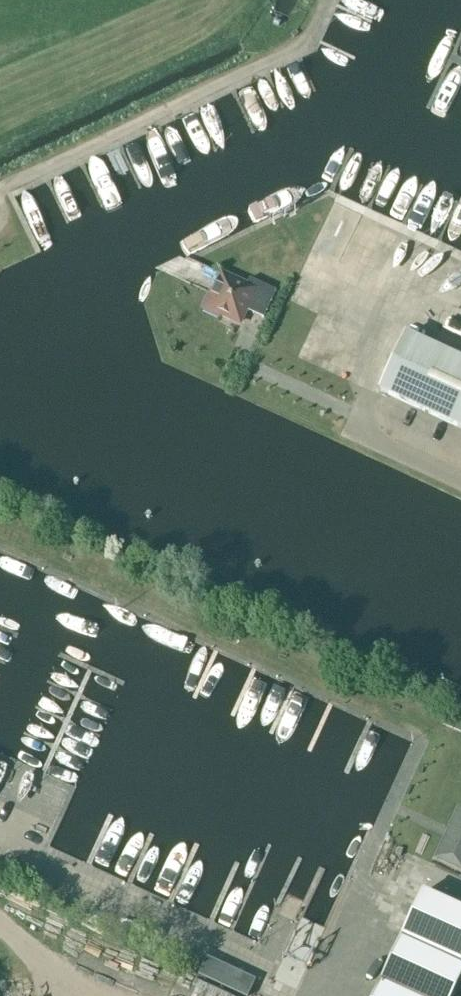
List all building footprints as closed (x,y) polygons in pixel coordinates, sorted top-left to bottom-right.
[(280,27),(283,21),(276,18),(274,25),(280,27)] [(246,287),(222,276),(213,295),(210,294),(203,310),(219,317),(220,315),(240,324),(245,311),(264,319),(276,292),(250,280),(246,287)] [(405,341),(378,400),(460,438),(460,367),(405,341)] [(459,807),(449,828),(445,837),(435,858),(460,870),(460,808),(459,807)] [(460,981),(460,913),(422,895),(402,939),(376,995),(454,995),(460,981)] [(256,982),(207,959),(199,977),(240,995),(249,995),(256,982)] [(200,983),(194,995),(230,995),(209,986),(208,987),(200,983)]
